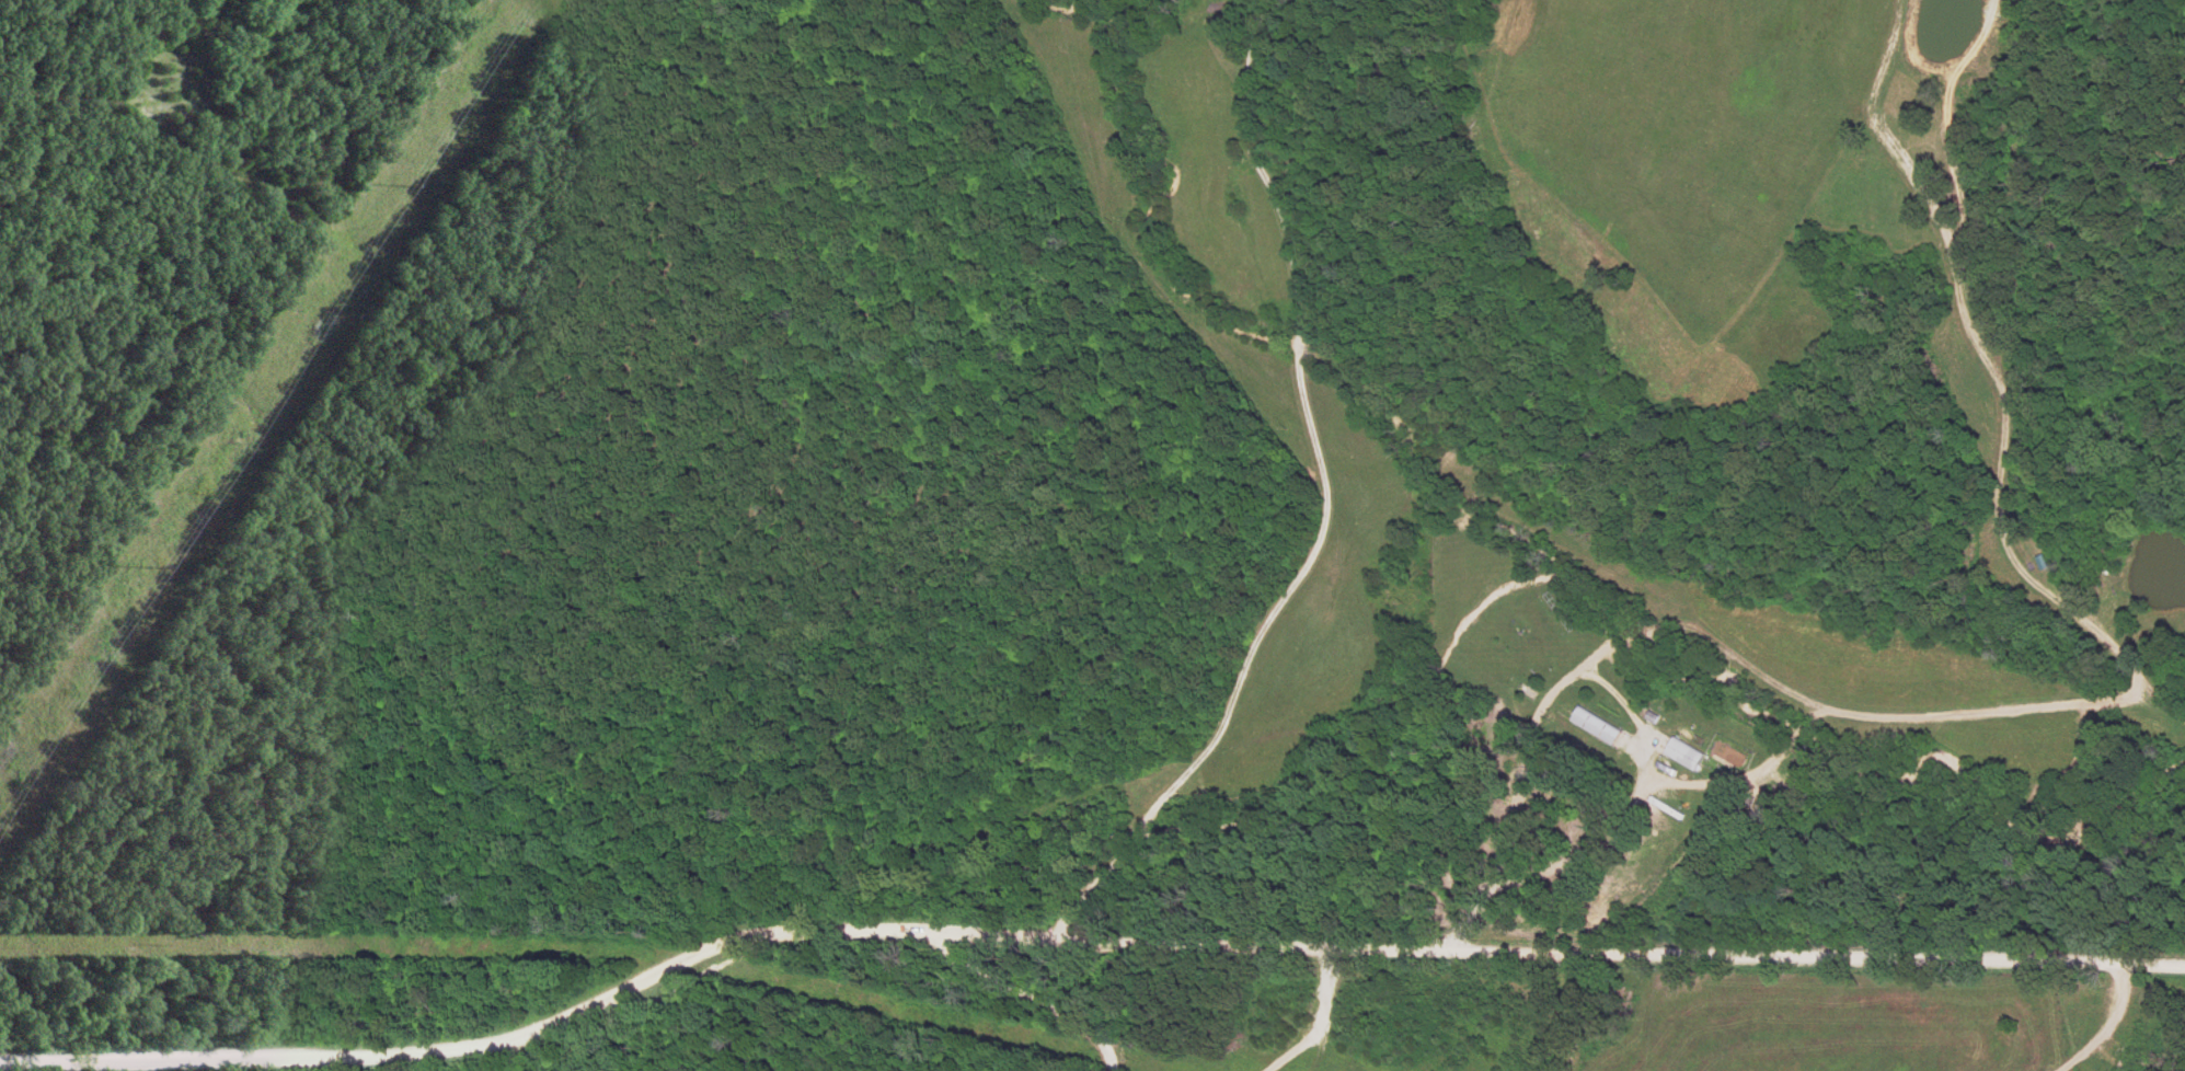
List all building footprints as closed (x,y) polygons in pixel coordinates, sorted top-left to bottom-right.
[(1612,747),(1620,732),(1577,708),(1568,723),(1612,747)] [(1663,759),(1695,772),(1702,753),(1671,740),(1663,759)]
